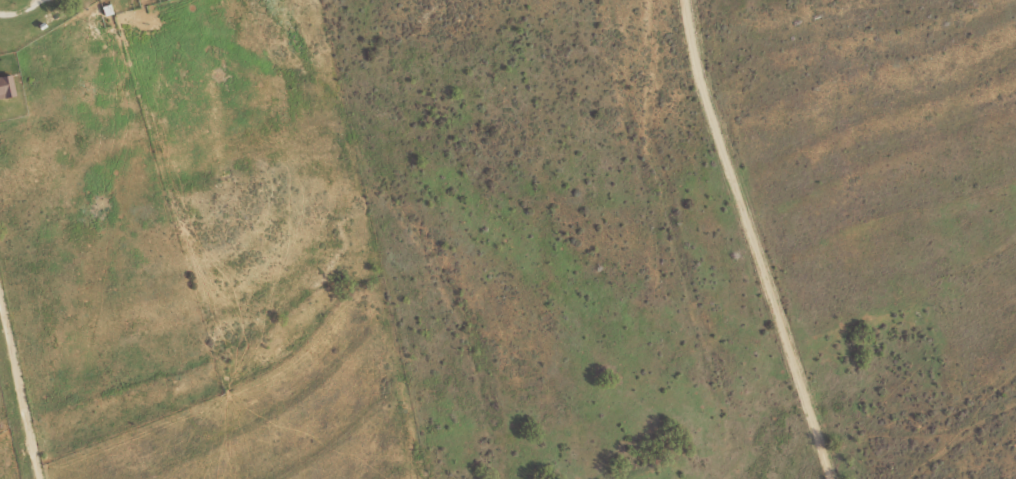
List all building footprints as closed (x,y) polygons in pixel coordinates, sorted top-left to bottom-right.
[(13,94),(8,72),(0,74),(0,97),(13,94)]
